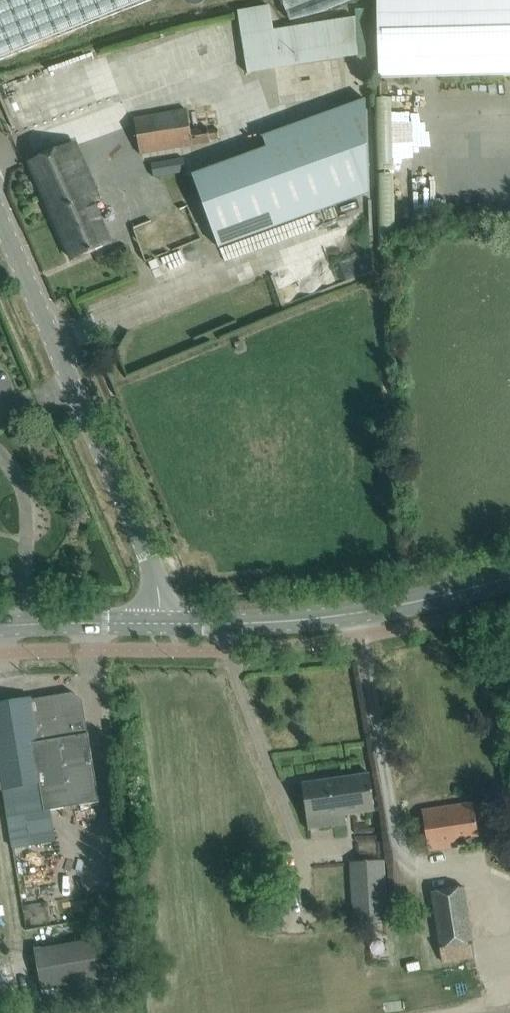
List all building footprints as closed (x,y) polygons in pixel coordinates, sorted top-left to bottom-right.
[(142,0),(0,0),(0,57),(142,0)] [(290,20),(350,0),(282,0),(290,20)] [(379,78),(409,77),(509,75),(509,0),(377,0),(379,78)] [(255,76),(371,60),(365,21),(282,32),(279,9),(246,14),(255,76)] [(366,100),(262,136),(291,222),(370,194),(366,100)] [(400,147),(432,146),(431,103),(385,104),(389,229),(403,229),(400,147)] [(188,111),(137,120),(142,153),(210,140),(219,138),(218,130),(208,132),(208,128),(191,131),(188,111)] [(74,143),(29,162),(72,259),(110,243),(92,202),(98,200),(74,143)] [(184,158),(152,163),(154,177),(186,172),(184,158)] [(140,234),(154,267),(207,245),(193,212),(140,234)] [(31,705),(31,701),(0,706),(0,774),(3,790),(40,784),(44,812),(100,802),(88,732),(84,732),(79,702),(73,698),(31,705)] [(369,775),(302,784),(308,828),(345,823),(344,814),(374,810),(369,775)] [(473,802),(421,811),(428,851),(458,846),(457,838),(478,834),(473,802)] [(359,862),(350,863),(353,924),(386,922),(383,861),(384,861),(383,842),(358,844),(359,858),(359,862)] [(474,959),(464,887),(417,894),(424,941),(414,943),(417,968),(474,959)] [(113,934),(65,943),(35,949),(43,991),(121,975),(113,934)]
